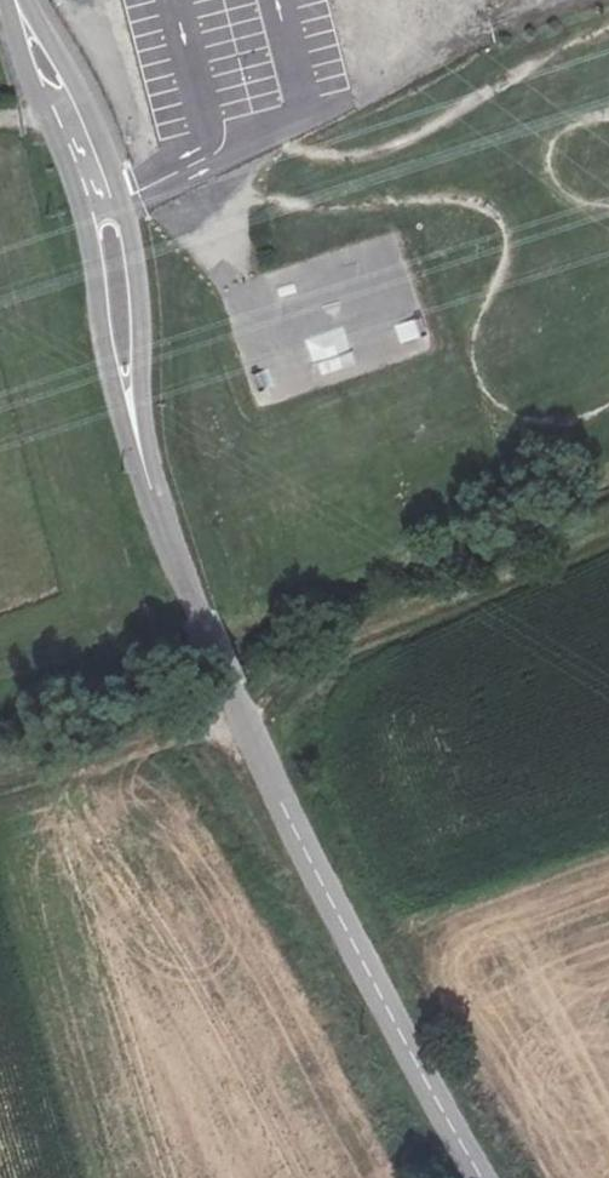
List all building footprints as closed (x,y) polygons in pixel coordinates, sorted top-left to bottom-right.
[(418,317),(395,327),(402,343),(425,333),(418,317)]
